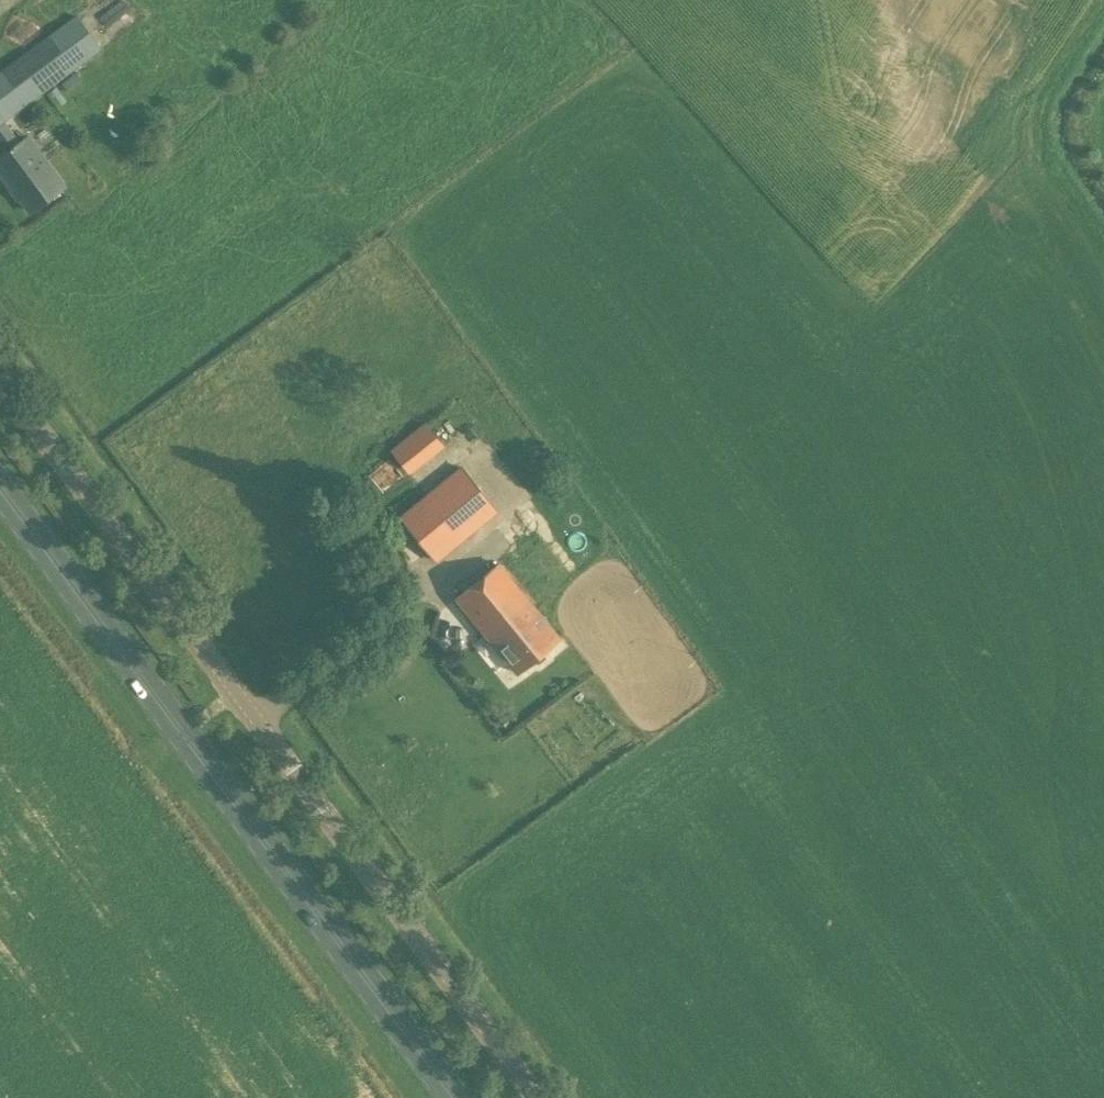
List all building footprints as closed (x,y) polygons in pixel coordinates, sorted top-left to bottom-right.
[(5,122),(6,121),(6,120),(101,50),(76,15),(0,72),(0,145),(5,152),(0,156),(0,173),(30,213),(64,188),(26,137),(21,141),(5,122)] [(424,422),(390,450),(409,473),(444,446),(424,422)] [(436,561),(497,511),(461,466),(399,517),(436,561)] [(560,639),(498,563),(455,597),(517,674),(560,639)]
